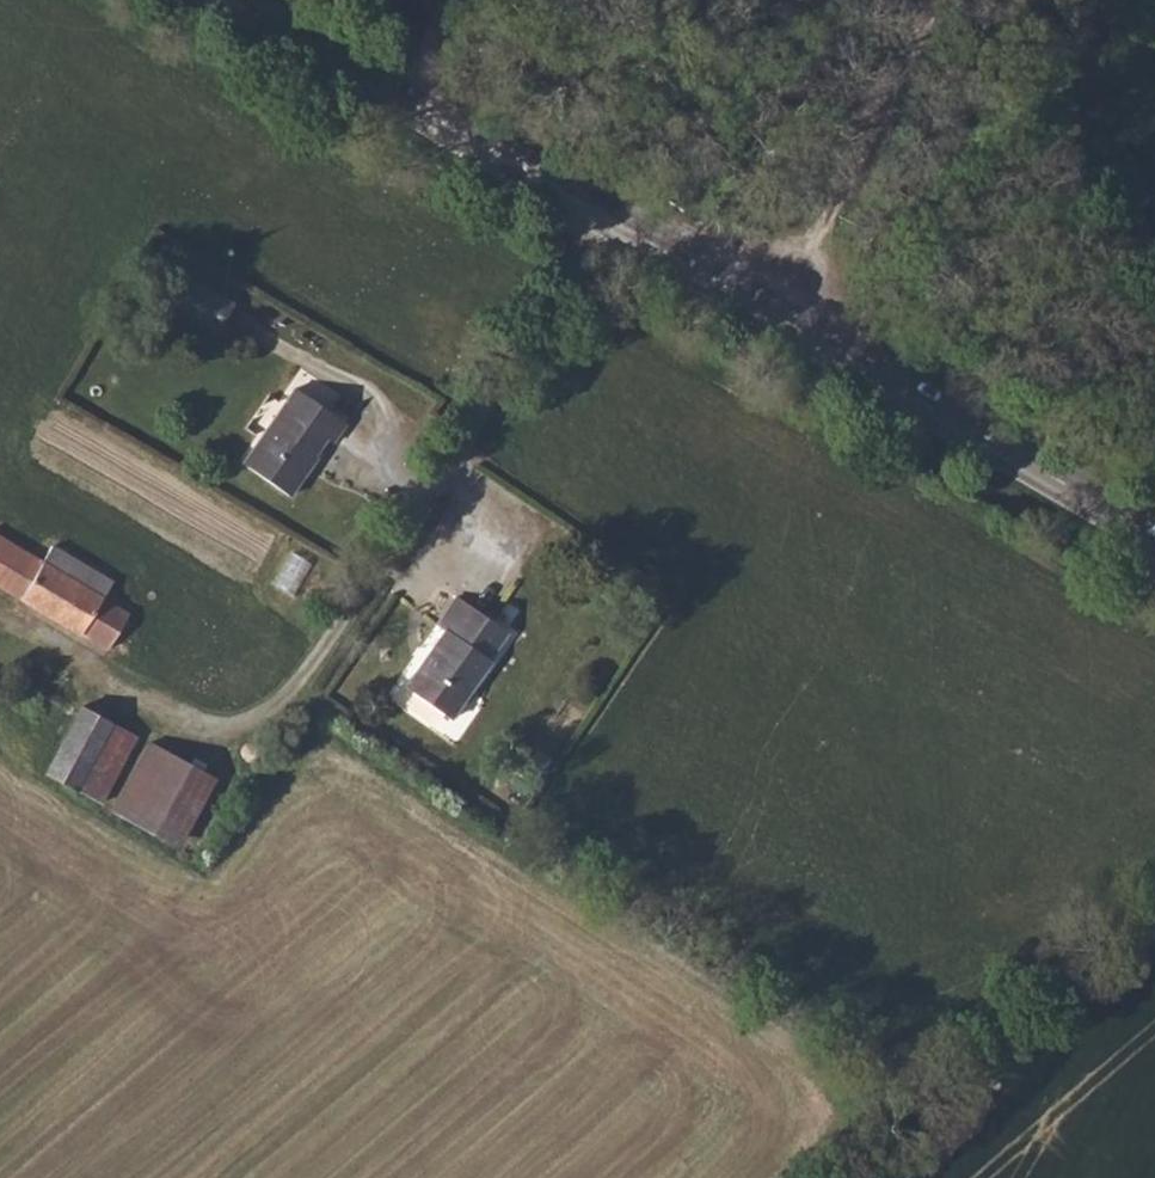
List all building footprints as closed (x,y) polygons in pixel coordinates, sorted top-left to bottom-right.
[(176,267),(160,299),(221,328),(236,296),(176,267)] [(262,383),(209,462),(261,496),(280,470),(272,465),(292,436),(298,440),(315,418),(262,383)] [(88,651),(100,633),(114,640),(124,622),(78,595),(84,580),(25,544),(16,559),(0,551),(0,604),(88,651)] [(380,686),(426,717),(464,664),(461,661),(479,637),(431,601),(411,627),(417,632),(380,686)] [(20,772),(52,791),(93,723),(62,706),(50,723),(20,772)] [(52,791),(77,806),(117,737),(93,723),(52,791)] [(96,815),(153,846),(188,779),(132,748),(96,815)]
